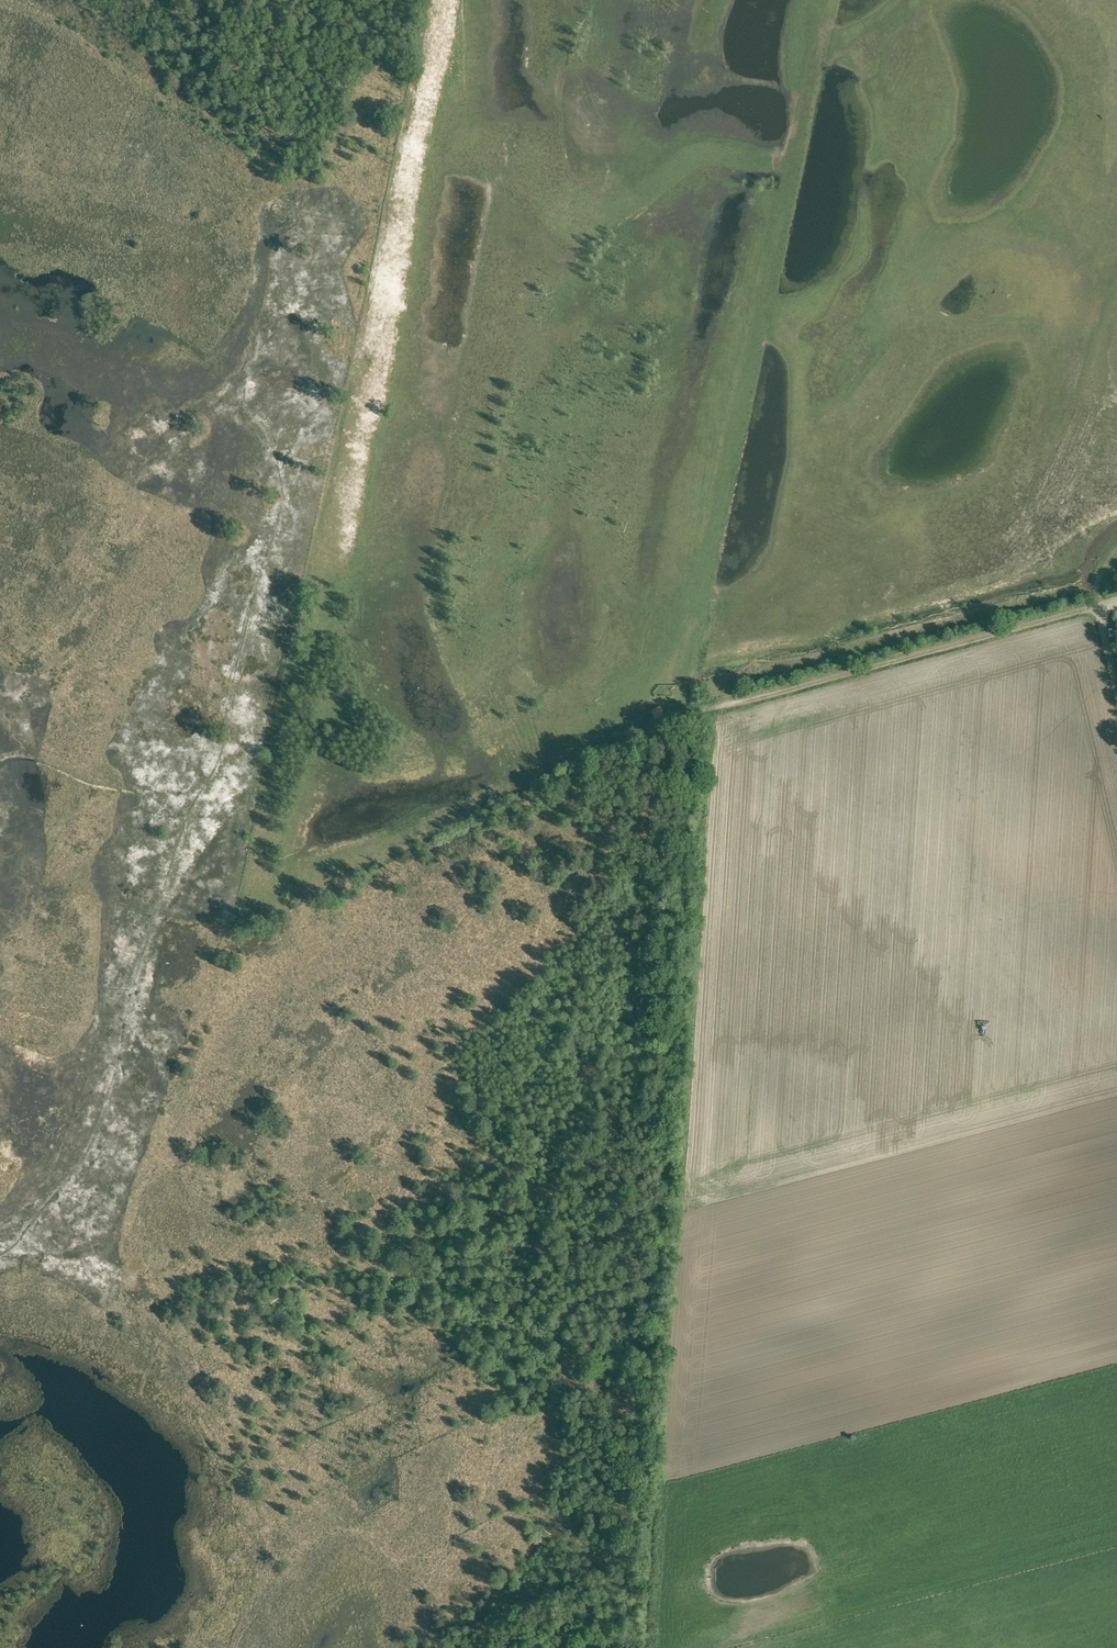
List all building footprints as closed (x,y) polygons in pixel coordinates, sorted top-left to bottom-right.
[(651,710),(658,725),(670,720),(663,704),(651,710)]
